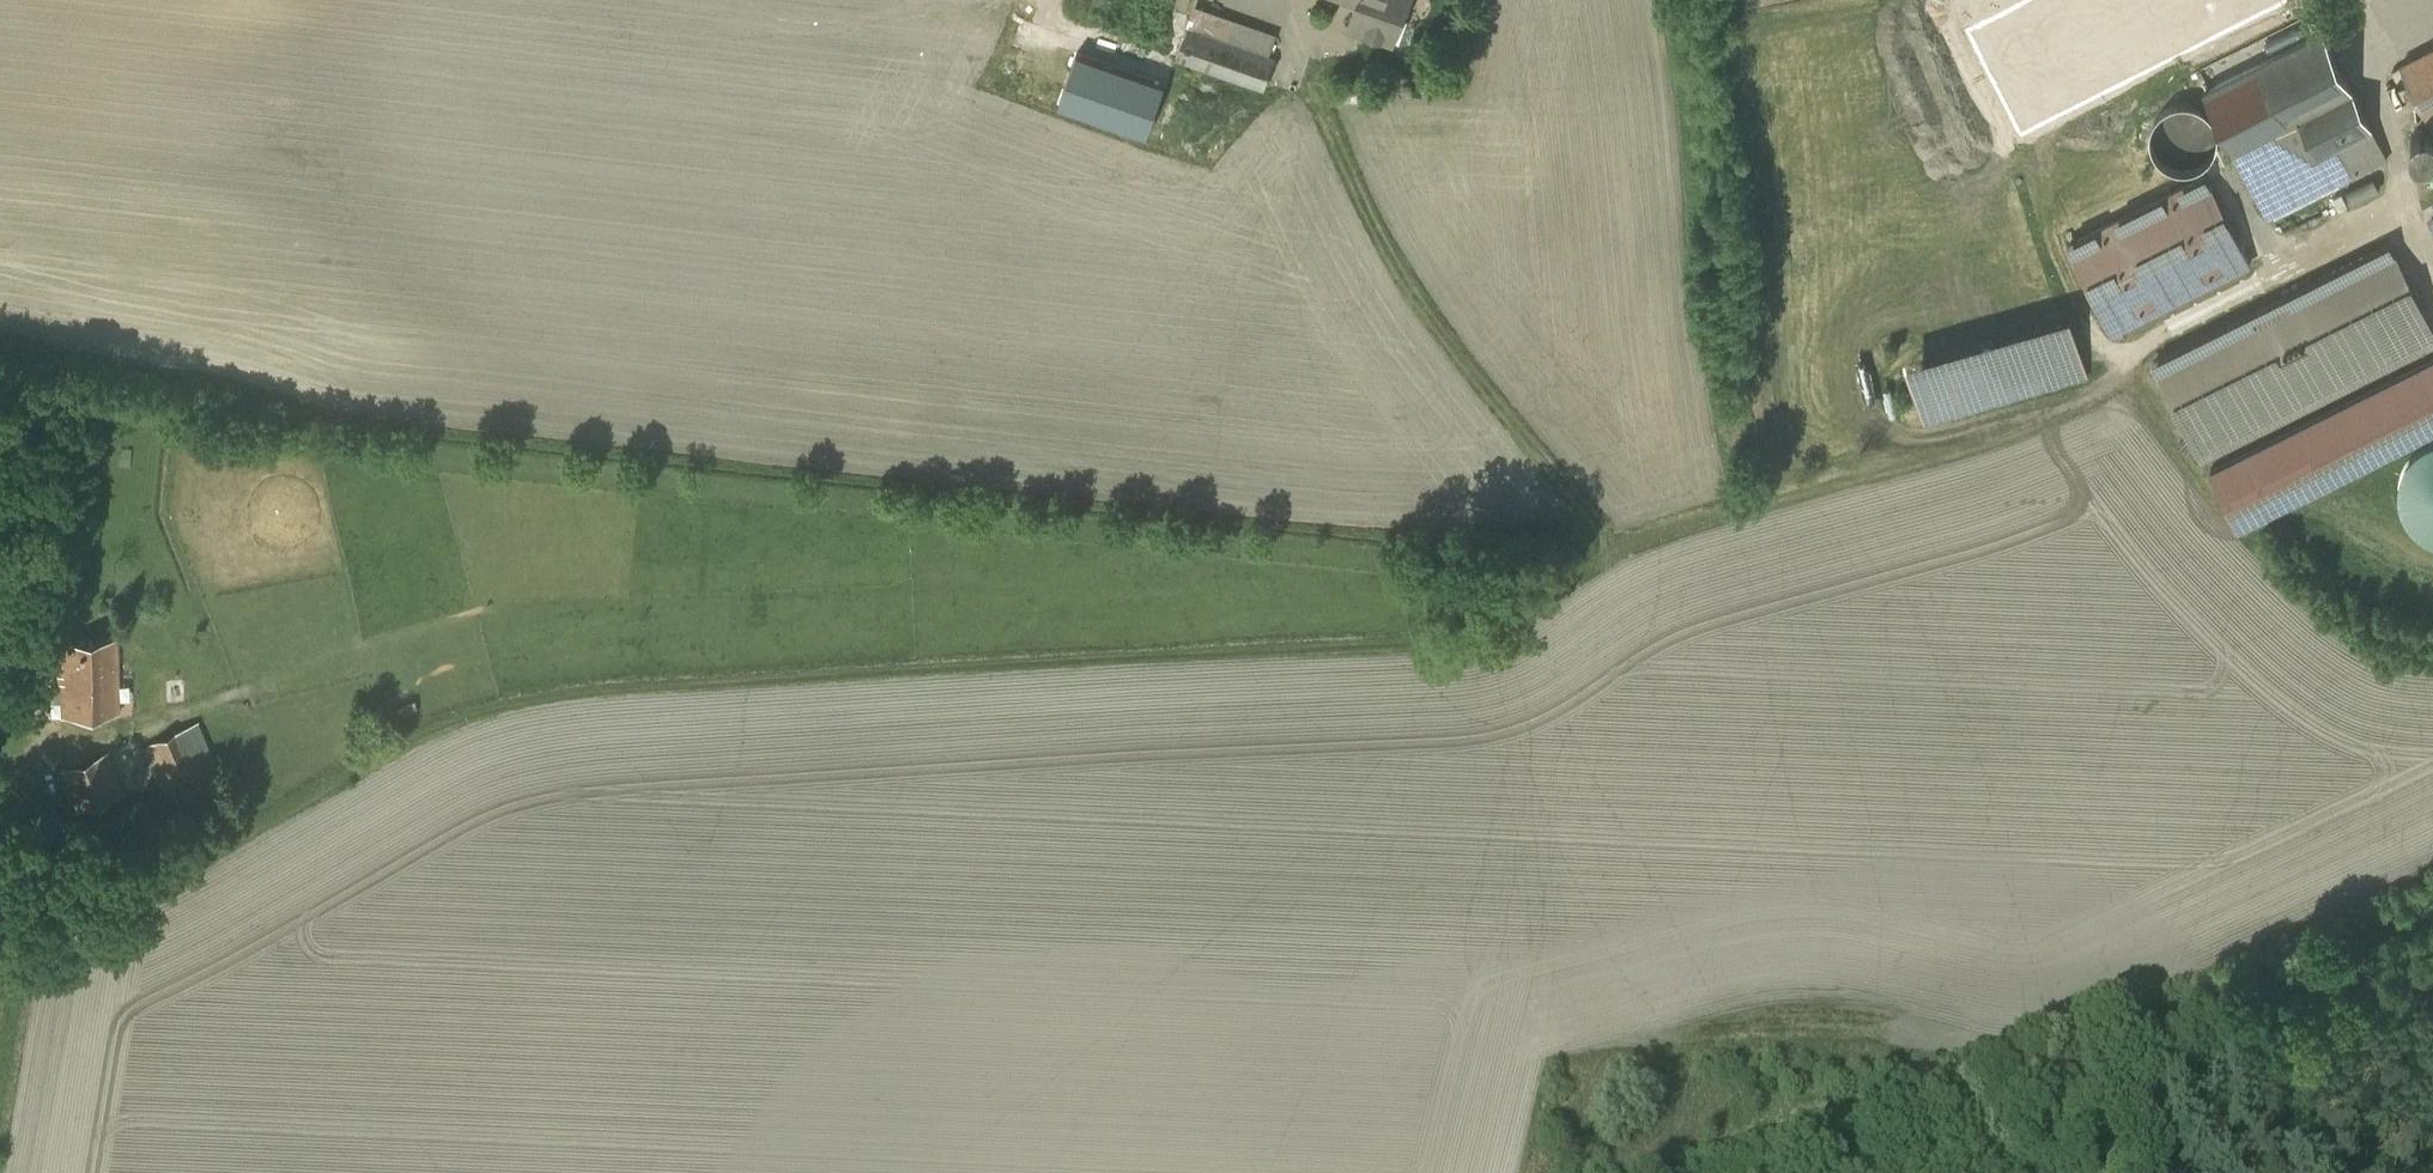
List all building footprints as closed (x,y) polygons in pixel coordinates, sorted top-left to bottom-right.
[(1370,1),(1368,0),(1360,0),(1351,24),(1388,38),(1397,14),(1403,16),(1409,0),(1371,0),(1370,1)] [(1275,38),(1208,14),(1201,32),(1269,56),(1275,38)] [(1201,32),(1187,27),(1177,56),(1265,87),(1275,58),(1269,56),(1201,32)] [(2323,33),(2203,94),(2268,220),(2388,160),(2323,33)] [(1167,82),(1076,50),(1058,102),(1149,133),(1167,82)] [(2401,67),(2432,128),(2432,50),(2401,67)] [(2216,151),(2218,138),(2215,125),(2207,114),(2196,106),(2183,104),(2169,107),(2158,115),(2151,126),(2149,139),(2152,152),(2159,164),(2171,171),(2184,173),(2197,170),(2208,163),(2216,151)] [(2430,131),(2425,130),(2419,132),(2414,135),(2411,140),(2410,146),(2411,152),(2414,156),(2419,160),(2425,161),(2431,159),(2432,158),(2432,133),(2430,131)] [(2208,178),(2067,248),(2111,335),(2251,264),(2208,178)] [(2154,363),(2202,460),(2432,344),(2432,334),(2389,246),(2154,363)] [(2072,316),(1906,362),(1924,427),(2090,380),(2072,316)] [(2210,469),(2238,526),(2432,428),(2432,357),(2210,469)] [(2404,465),(2398,482),(2398,501),(2405,519),(2418,533),(2432,541),(2432,440),(2416,450),(2404,465)] [(59,641),(59,714),(119,712),(118,641),(59,641)] [(158,773),(167,793),(207,776),(202,764),(214,759),(198,721),(148,743),(161,772),(158,773)] [(60,769),(76,811),(125,791),(109,750),(60,769)] [(23,827),(10,834),(20,853),(33,846),(36,850),(68,834),(53,805),(32,816),(31,813),(19,819),(23,827)]
